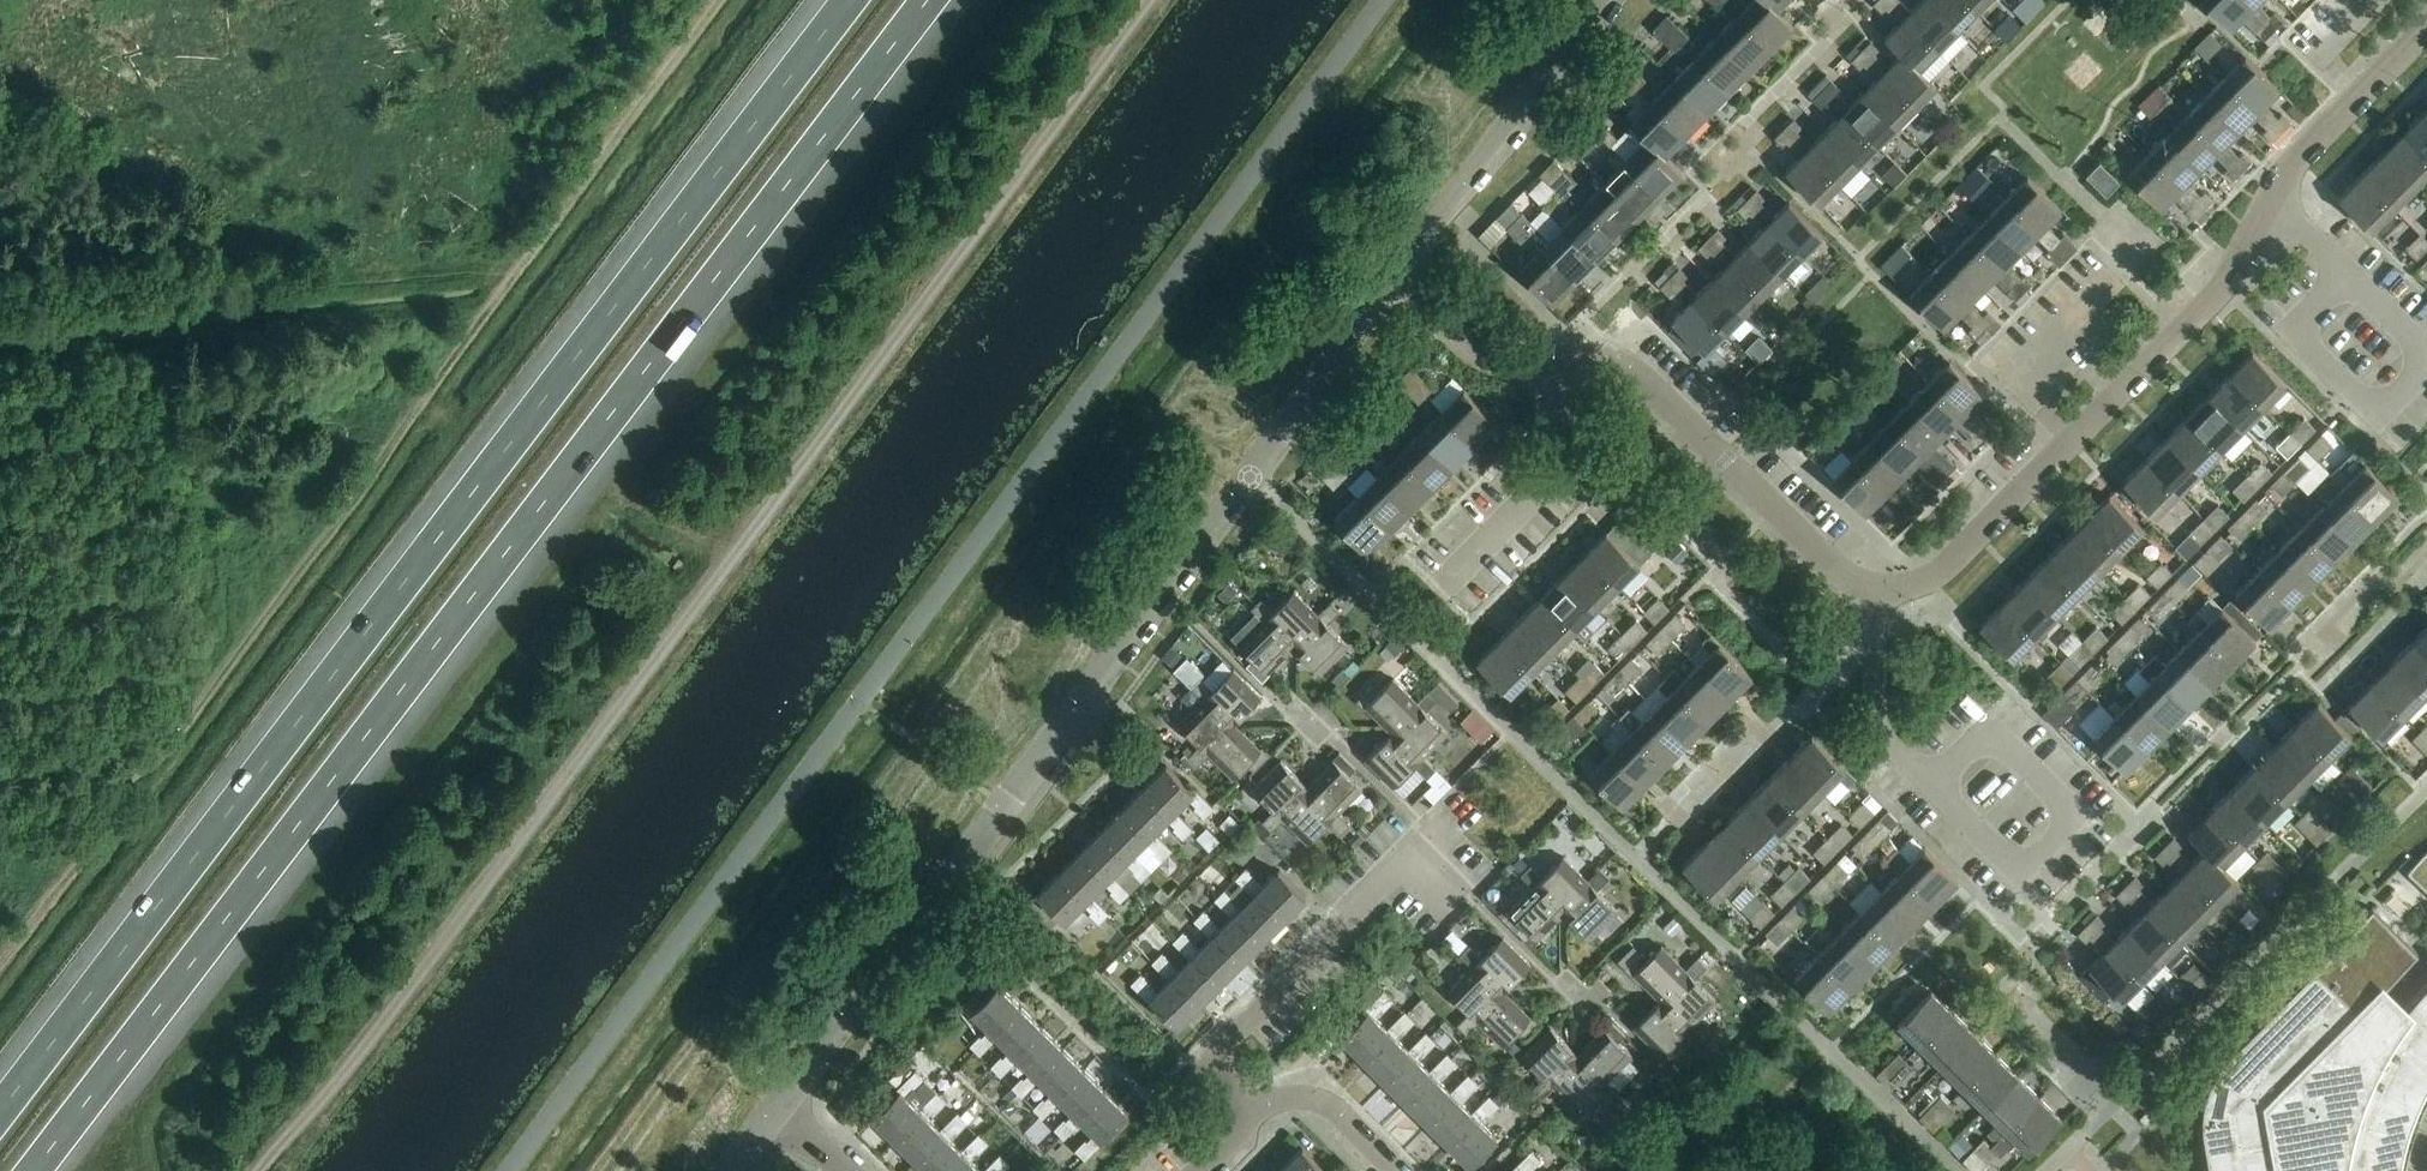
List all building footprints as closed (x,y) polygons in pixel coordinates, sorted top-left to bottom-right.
[(1716,9),(1725,0),(1708,0),(1716,9)] [(1772,48),(1793,27),(1776,10),(1765,0),(1753,0),(1738,15),(1772,48)] [(1776,10),(1786,0),(1765,0),(1776,10)] [(1885,9),(1894,0),(1877,0),(1873,4),(1882,13),(1885,9)] [(1919,69),(1938,50),(1905,17),(1910,11),(1898,0),(1894,0),(1885,9),(1899,22),(1884,37),(1902,54),(1919,70),(1919,69)] [(1938,50),(1957,31),(1926,0),(1921,0),(1910,11),(1905,17),(1938,50)] [(1957,31),(1977,11),(1965,0),(1926,0),(1957,31)] [(1977,11),(1988,0),(1965,0),(1977,11)] [(2246,14),(2251,9),(2242,0),(2202,0),(2231,29),(2246,14)] [(2260,28),(2270,17),(2257,3),(2260,0),(2242,0),(2251,9),(2246,14),(2260,28)] [(2274,13),(2270,17),(2260,28),(2256,32),(2264,40),(2283,21),(2274,13)] [(1717,37),(1751,69),(1772,48),(1738,15),(1717,37)] [(1652,30),(1663,41),(1677,26),(1666,16),(1652,30)] [(2007,39),(2020,26),(2009,16),(1997,29),(2007,39)] [(1677,26),(1663,41),(1674,51),(1688,37),(1677,26)] [(1695,58),(1729,91),(1751,69),(1717,37),(1695,58)] [(1860,69),(1864,65),(1874,54),(1878,50),(1870,42),(1851,61),(1860,69)] [(1863,93),(1897,126),(1916,107),(1883,73),(1888,68),(1874,54),(1864,65),(1877,79),(1863,93)] [(1883,73),(1916,107),(1936,86),(1919,69),(1919,70),(1902,54),(1888,68),(1883,73)] [(2245,57),(2225,77),(2258,110),(2253,116),(2267,129),(2277,119),(2264,105),(2279,90),(2245,57)] [(1674,79),(1708,112),(1729,91),(1695,58),(1674,79)] [(1610,73),(1621,84),(1635,69),(1624,59),(1610,73)] [(1635,69),(1621,84),(1631,95),(1646,80),(1635,69)] [(2225,77),(2206,96),(2239,130),(2253,116),(2258,110),(2225,77)] [(1653,101),(1687,134),(1708,112),(1674,79),(1653,101)] [(1821,108),(1825,104),(1836,93),(1840,89),(1831,81),(1813,99),(1821,108)] [(1839,118),(1825,132),(1858,165),(1878,146),(1844,112),(1849,107),(1836,93),(1825,104),(1839,118)] [(1844,112),(1878,146),(1897,126),(1863,93),(1849,107),(1844,112)] [(2220,149),(2214,155),(2228,168),(2239,157),(2225,144),(2239,130),(2206,96),(2186,116),(2220,149)] [(1665,156),(1665,155),(1687,134),(1653,101),(1630,124),(1631,125),(1647,141),(1648,140),(1665,156)] [(2403,132),(2426,156),(2426,113),(2424,111),(2403,132)] [(2281,115),(2277,119),(2267,129),(2263,133),(2271,142),(2290,123),(2281,115)] [(2167,135),(2201,168),(2214,155),(2220,149),(2186,116),(2167,135)] [(1596,117),(1582,132),(1593,143),(1599,136),(1607,129),(1596,117)] [(1782,147),(1786,143),(1797,132),(1801,128),(1793,119),(1774,138),(1782,147)] [(1682,172),(1665,155),(1665,156),(1648,140),(1647,141),(1631,125),(1617,139),(1610,146),(1617,153),(1626,162),(1660,195),(1682,172)] [(1617,139),(1607,129),(1599,136),(1610,147),(1610,146),(1617,139)] [(1593,143),(1582,132),(1572,141),(1583,152),(1593,143)] [(1785,171),(1819,205),(1839,184),(1806,151),(1811,145),(1797,132),(1786,143),(1800,156),(1785,171)] [(1825,132),(1811,145),(1806,151),(1839,184),(1858,165),(1825,132)] [(2381,154),(2415,187),(2426,175),(2426,156),(2403,132),(2381,154)] [(2176,193),(2190,207),(2200,196),(2187,182),(2201,168),(2167,135),(2148,155),(2181,188),(2176,193)] [(1605,183),(1638,217),(1660,195),(1626,162),(1617,153),(1611,159),(1611,164),(1617,170),(1605,183)] [(2243,154),(2239,157),(2228,168),(2224,172),(2232,181),(2251,162),(2243,154)] [(2381,154),(2360,175),(2393,209),(2415,187),(2381,154)] [(2161,208),(2176,193),(2181,188),(2148,155),(2127,175),(2161,208)] [(1539,175),(1550,186),(1564,171),(1553,161),(1539,175)] [(2086,176),(2106,196),(2120,182),(2100,162),(2086,176)] [(1576,212),(1562,226),(1596,260),(1617,238),(1583,205),(1568,189),(1575,182),(1564,171),(1550,186),(1560,196),(1560,197),(1576,212)] [(2360,175),(2338,198),(2372,231),(2393,209),(2360,175)] [(2027,177),(2007,197),(2041,230),(2035,236),(2049,249),(2060,238),(2046,225),(2061,210),(2027,177)] [(1583,205),(1617,238),(1638,217),(1605,183),(1583,205)] [(1745,218),(1749,214),(1760,203),(1764,199),(1756,191),(1737,209),(1745,218)] [(2204,192),(2200,196),(2190,207),(2186,211),(2194,219),(2204,210),(2213,200),(2204,192)] [(2007,197),(1988,216),(2021,250),(2035,236),(2041,230),(2007,197)] [(1768,222),(1802,255),(1822,235),(1789,202),(1774,217),(1768,222)] [(1749,241),(1783,275),(1802,255),(1768,222),(1774,217),(1760,203),(1749,214),(1763,227),(1749,241)] [(1496,218),(1507,229),(1521,214),(1510,204),(1496,218)] [(2199,224),(2209,215),(2204,210),(2194,219),(2199,224)] [(1521,214),(1507,229),(1513,234),(1513,235),(1533,256),(1519,270),(1552,304),(1574,281),(1525,232),(1533,224),(1522,213),(1521,214)] [(2002,269),(1997,274),(2011,288),(2021,277),(2008,264),(2021,250),(1988,216),(1969,236),(2002,269)] [(1548,240),(1533,224),(1525,232),(1574,281),(1596,260),(1562,226),(1548,240)] [(1707,257),(1711,253),(1721,242),(1725,238),(1717,230),(1698,248),(1707,257)] [(2416,260),(2426,249),(2426,242),(2419,234),(2405,249),(2416,260)] [(2064,235),(2060,238),(2049,249),(2045,253),(2054,262),(2072,243),(2064,235)] [(1949,255),(1983,289),(1997,274),(2002,269),(1969,236),(1949,255)] [(1730,261),(1763,294),(1783,275),(1749,241),(1735,256),(1730,261)] [(1724,266),(1711,280),(1744,314),(1763,294),(1730,261),(1735,256),(1721,242),(1711,253),(1724,266)] [(1958,313),(1972,327),(1983,316),(1969,302),(1983,289),(1949,255),(1930,275),(1964,308),(1958,313)] [(1668,295),(1672,291),(1683,281),(1687,277),(1678,268),(1660,287),(1668,295)] [(2025,273),(2021,277),(2011,288),(2007,292),(2015,300),(2034,282),(2025,273)] [(1943,328),(1958,313),(1964,308),(1930,275),(1910,295),(1943,328)] [(1711,280),(1697,294),(1691,300),(1725,333),(1744,314),(1711,280)] [(1683,281),(1672,291),(1686,305),(1671,320),(1705,353),(1725,333),(1691,300),(1697,294),(1683,281)] [(1811,287),(1804,295),(1812,303),(1819,295),(1811,287)] [(1987,312),(1983,316),(1972,327),(1968,331),(1976,339),(1995,320),(1987,312)] [(2253,352),(2231,374),(2264,407),(2286,385),(2253,352)] [(1427,353),(1417,363),(1423,369),(1433,359),(1427,353)] [(1949,361),(1929,382),(1963,415),(1957,421),(1971,434),(1982,423),(1968,410),(1983,395),(1949,361)] [(1397,382),(1408,393),(1422,378),(1411,368),(1397,382)] [(2231,374),(2209,395),(2243,429),(2264,407),(2231,374)] [(1422,378),(1408,393),(1419,403),(1433,389),(1422,378)] [(1929,382),(1910,401),(1943,434),(1957,421),(1963,415),(1929,382)] [(1463,390),(1442,412),(1475,445),(1497,423),(1463,390)] [(2209,395),(2188,417),(2221,450),(2243,429),(2209,395)] [(1924,454),(1918,459),(1932,473),(1942,463),(1929,449),(1943,434),(1910,401),(1890,420),(1924,454)] [(1355,424),(1365,435),(1380,421),(1369,410),(1355,424)] [(1442,412),(1420,433),(1454,467),(1475,445),(1442,412)] [(2188,417),(2166,439),(2200,472),(2221,450),(2188,417)] [(2304,418),(2289,433),(2301,444),(2315,430),(2304,418)] [(1986,419),(1982,423),(1971,434),(1967,438),(1975,447),(1994,428),(1986,419)] [(1871,440),(1905,473),(1918,459),(1924,454),(1890,420),(1871,440)] [(1380,421),(1365,435),(1376,446),(1390,432),(1380,421)] [(1832,422),(1823,430),(1833,440),(1841,431),(1832,422)] [(1420,433),(1399,455),(1432,488),(1454,467),(1420,433)] [(2301,444),(2289,433),(2275,447),(2287,458),(2301,444)] [(2306,449),(2317,460),(2332,446),(2320,435),(2306,449)] [(2166,439),(2145,460),(2178,494),(2200,472),(2166,439)] [(1880,498),(1894,512),(1904,501),(1891,487),(1905,473),(1871,440),(1852,459),(1885,493),(1880,498)] [(1312,467),(1322,478),(1337,464),(1326,453),(1312,467)] [(1399,455),(1377,476),(1411,510),(1432,488),(1399,455)] [(2299,457),(2284,471),(2296,482),(2310,468),(2299,457)] [(1865,513),(1880,498),(1885,493),(1852,459),(1832,479),(1865,513)] [(1946,459),(1942,463),(1932,473),(1928,477),(1937,485),(1946,476),(1955,467),(1946,459)] [(2178,494),(2145,460),(2123,482),(2156,516),(2178,494)] [(2261,462),(2247,476),(2258,487),(2272,473),(2261,462)] [(1337,464),(1322,478),(1333,489),(1347,475),(1337,464)] [(2331,474),(2343,486),(2377,519),(2399,497),(2365,464),(2351,477),(2339,466),(2331,474)] [(1955,467),(1946,476),(1951,481),(1960,472),(1955,467)] [(2296,482),(2284,471),(2270,485),(2282,496),(2296,482)] [(1377,476),(1356,498),(1389,531),(1411,510),(1377,476)] [(1946,476),(1937,485),(1942,490),(1951,481),(1946,476)] [(2258,487),(2247,476),(2232,490),(2244,501),(2258,487)] [(2343,486),(2322,507),(2355,541),(2377,519),(2343,486)] [(2109,496),(2087,518),(2121,551),(2143,529),(2109,496)] [(1908,497),(1904,501),(1894,512),(1890,516),(1898,524),(1917,505),(1908,497)] [(1389,531),(1356,498),(1334,520),(1367,553),(1389,531)] [(2256,500),(2242,514),(2253,525),(2267,511),(2256,500)] [(2218,505),(2204,519),(2215,530),(2229,516),(2218,505)] [(2322,507),(2300,529),(2334,562),(2355,541),(2322,507)] [(2253,525),(2242,514),(2228,528),(2239,539),(2253,525)] [(2087,518),(2066,539),(2099,573),(2121,551),(2087,518)] [(2215,530),(2204,519),(2189,533),(2201,545),(2215,530)] [(2300,529),(2279,550),(2312,584),(2334,562),(2300,529)] [(1606,531),(1584,554),(1618,587),(1652,553),(1638,539),(1626,551),(1606,531)] [(2206,550),(2217,561),(2232,546),(2220,535),(2206,550)] [(2066,539),(2044,561),(2078,594),(2099,573),(2066,539)] [(1688,554),(1678,544),(1668,554),(1678,564),(1688,554)] [(2279,550),(2257,572),(2291,605),(2312,584),(2279,550)] [(1584,554),(1563,575),(1596,608),(1618,587),(1584,554)] [(2044,561),(2023,583),(2057,616),(2078,594),(2044,561)] [(2146,577),(2157,588),(2172,574),(2161,562),(2146,577)] [(2291,605),(2257,572),(2235,594),(2269,627),(2291,605)] [(1563,575),(1541,597),(1575,630),(1596,608),(1563,575)] [(2177,579),(2163,593),(2174,605),(2188,590),(2177,579)] [(1226,603),(1238,592),(1229,583),(1217,595),(1226,603)] [(2023,583),(2001,604),(2035,638),(2057,616),(2023,583)] [(2139,584),(2125,598),(2136,610),(2150,595),(2139,584)] [(1267,619),(1294,645),(1320,619),(1317,616),(1318,615),(1294,591),(1273,612),(1260,600),(1251,609),(1255,613),(1264,622),(1267,619)] [(2174,605),(2163,593),(2149,607),(2160,618),(2174,605)] [(1541,597),(1520,618),(1554,652),(1575,630),(1541,597)] [(1643,613),(1654,624),(1669,609),(1658,598),(1643,613)] [(2136,610),(2125,598),(2111,613),(2122,624),(2136,610)] [(2190,620),(2200,630),(2233,663),(2262,634),(2229,601),(2207,622),(2197,613),(2190,620)] [(1294,645),(1294,646),(1321,673),(1348,645),(1327,624),(1340,612),(1330,603),(1318,615),(1317,616),(1320,619),(1294,645)] [(1980,626),(2013,660),(2035,638),(2001,604),(1980,626)] [(1268,672),(1294,646),(1294,645),(1267,619),(1264,622),(1255,613),(1231,637),(1253,659),(1246,666),(1262,682),(1270,674),(1268,672)] [(1674,615),(1660,629),(1671,640),(1685,626),(1674,615)] [(1520,618),(1499,640),(1532,673),(1554,652),(1520,618)] [(1636,620),(1622,634),(1633,645),(1647,631),(1636,620)] [(2134,622),(2120,636),(2131,648),(2145,633),(2134,622)] [(2096,627),(2082,641),(2093,653),(2107,638),(2096,627)] [(2413,641),(2426,655),(2426,627),(2413,641)] [(1671,640),(1660,629),(1646,643),(1657,654),(1671,640)] [(2200,630),(2178,651),(2212,685),(2233,663),(2200,630)] [(1633,645),(1622,634),(1608,648),(1619,660),(1633,645)] [(1711,652),(1697,666),(1731,699),(1752,677),(1711,635),(1703,643),(1711,652)] [(2131,648),(2120,636),(2106,651),(2117,662),(2131,648)] [(1387,661),(1404,645),(1396,638),(1380,653),(1387,661)] [(1532,673),(1499,640),(1477,662),(1510,695),(1532,673)] [(2093,653),(2082,641),(2068,656),(2079,667),(2093,653)] [(2391,663),(2425,696),(2426,694),(2426,655),(2413,641),(2391,663)] [(2154,655),(2147,663),(2191,706),(2212,685),(2178,651),(2164,665),(2154,655)] [(1261,697),(1233,669),(1212,690),(1200,678),(1204,674),(1187,657),(1173,671),(1191,688),(1203,700),(1204,700),(1207,697),(1233,724),(1234,724),(1261,697)] [(1631,658),(1617,672),(1628,683),(1643,669),(1631,658)] [(1593,663),(1579,677),(1591,688),(1605,674),(1593,663)] [(2061,663),(2046,677),(2058,689),(2072,674),(2061,663)] [(2149,681),(2135,695),(2169,728),(2191,706),(2147,663),(2139,671),(2149,681)] [(2391,663),(2370,684),(2404,718),(2425,696),(2391,663)] [(2091,665),(2077,679),(2089,690),(2102,677),(2091,665)] [(1667,678),(1709,720),(1731,699),(1697,666),(1685,678),(1675,668),(1665,677),(1667,678)] [(1628,683),(1617,672),(1603,686),(1614,697),(1628,683)] [(1591,688),(1579,677),(1565,691),(1576,702),(1591,688)] [(1438,700),(1445,706),(1457,694),(1441,678),(1429,690),(1438,700)] [(1668,695),(1654,709),(1688,742),(1709,720),(1667,678),(1659,686),(1668,695)] [(1392,733),(1393,733),(1420,707),(1416,703),(1417,703),(1393,679),(1379,692),(1372,685),(1357,701),(1364,709),(1366,707),(1392,733)] [(2089,690),(2077,679),(2042,715),(2056,728),(2077,707),(2074,705),(2089,690)] [(2404,718),(2370,684),(2348,706),(2382,740),(2404,718)] [(1393,733),(1420,759),(1423,756),(1423,757),(1447,733),(1426,712),(1438,700),(1429,690),(1417,703),(1416,703),(1420,707),(1393,733)] [(2135,695),(2114,716),(2148,750),(2169,728),(2135,695)] [(1207,750),(1233,724),(1207,697),(1204,700),(1203,700),(1179,724),(1200,745),(1188,757),(1197,767),(1209,754),(1210,754),(1207,750)] [(1544,713),(1555,724),(1569,710),(1558,699),(1544,713)] [(1588,701),(1575,715),(1586,726),(1600,712),(1588,701)] [(2295,725),(2329,758),(2351,736),(2346,731),(2335,720),(2318,703),(2295,725)] [(1633,730),(1666,764),(1688,742),(1654,709),(1642,721),(1629,708),(1620,717),(1633,730)] [(2341,713),(2335,720),(2346,731),(2351,736),(2358,729),(2341,713)] [(1586,726),(1575,715),(1560,729),(1571,741),(1586,726)] [(2148,750),(2114,716),(2092,738),(2126,772),(2148,750)] [(1481,743),(1494,730),(1487,723),(1474,736),(1481,743)] [(1210,754),(1209,754),(1233,778),(1247,765),(1254,771),(1270,755),(1262,748),(1260,749),(1234,724),(1233,724),(1207,750),(1210,754)] [(2274,746),(2308,780),(2329,758),(2295,725),(2274,746)] [(2423,750),(2426,746),(2426,727),(2426,726),(2412,740),(2423,750)] [(1633,730),(1611,752),(1645,785),(1666,764),(1633,730)] [(1414,766),(1426,779),(1436,769),(1423,757),(1423,756),(1420,759),(1393,733),(1392,733),(1365,760),(1393,787),(1414,766)] [(1812,736),(1790,758),(1824,791),(1838,777),(1845,769),(1812,736)] [(2253,768),(2286,801),(2308,780),(2274,746),(2253,768)] [(1308,788),(1308,789),(1334,815),(1337,812),(1338,813),(1362,789),(1349,775),(1355,768),(1339,752),(1332,760),(1333,762),(1308,788)] [(1645,785),(1611,752),(1598,765),(1586,753),(1577,762),(1623,807),(1645,785)] [(1184,754),(1180,758),(1193,771),(1197,767),(1188,757),(1184,754)] [(1790,758),(1768,779),(1802,813),(1824,791),(1790,758)] [(1262,822),(1271,831),(1284,819),(1284,818),(1281,815),(1308,789),(1308,788),(1281,761),(1253,789),(1274,810),(1262,822)] [(1166,766),(1145,788),(1172,815),(1175,812),(1188,799),(1196,807),(1194,808),(1204,818),(1214,808),(1195,790),(1193,792),(1166,766)] [(2337,781),(2348,791),(2362,777),(2351,767),(2337,781)] [(2232,789),(2265,823),(2286,801),(2253,768),(2232,789)] [(1452,785),(1436,769),(1426,779),(1432,784),(1424,793),(1434,803),(1452,785)] [(1845,769),(1838,777),(1848,787),(1856,779),(1845,769)] [(2362,777),(2348,791),(2359,802),(2373,788),(2362,777)] [(1768,779),(1747,801),(1781,834),(1802,813),(1768,779)] [(1145,788),(1124,809),(1151,836),(1154,833),(1167,820),(1175,828),(1173,829),(1183,839),(1193,829),(1175,812),(1172,815),(1145,788)] [(1284,818),(1284,819),(1308,843),(1329,822),(1341,834),(1350,825),(1338,813),(1337,812),(1334,815),(1308,789),(1281,815),(1284,818)] [(2210,811),(2244,844),(2265,823),(2232,789),(2210,811)] [(1747,801),(1726,822),(1759,856),(1781,834),(1747,801)] [(1849,817),(1860,828),(1875,814),(1863,802),(1849,817)] [(1124,809),(1103,830),(1130,857),(1133,854),(1146,841),(1154,849),(1152,851),(1162,860),(1172,850),(1154,833),(1151,836),(1124,809)] [(2295,824),(2305,834),(2319,820),(2309,809),(2295,824)] [(1887,811),(1866,833),(1877,844),(1899,822),(1887,811)] [(2222,866),(2222,865),(2244,844),(2210,811),(2188,833),(2205,850),(2222,866)] [(1259,819),(1250,827),(1263,840),(1271,831),(1262,822),(1259,819)] [(2319,820),(2305,834),(2316,845),(2330,831),(2319,820)] [(1726,822),(1704,844),(1738,877),(1759,856),(1726,822)] [(1841,824),(1828,838),(1839,849),(1853,836),(1841,824)] [(1197,838),(1210,851),(1220,842),(1207,828),(1197,838)] [(1103,830),(1081,851),(1109,879),(1112,875),(1125,862),(1133,870),(1131,872),(1141,881),(1151,871),(1133,854),(1130,857),(1103,830)] [(1877,844),(1866,833),(1852,847),(1863,858),(1877,844)] [(1839,849),(1828,838),(1813,853),(1824,864),(1839,849)] [(2163,865),(2167,861),(2177,850),(2181,846),(2173,838),(2154,857),(2163,865)] [(1738,877),(1704,844),(1682,866),(1716,899),(1738,877)] [(1888,856),(1903,870),(1936,903),(1958,881),(1924,848),(1909,863),(1895,849),(1888,856)] [(2166,889),(2200,922),(2219,903),(2186,869),(2191,864),(2177,850),(2167,861),(2180,875),(2166,889)] [(2186,869),(2219,903),(2239,882),(2222,865),(2222,866),(2205,850),(2191,864),(2186,869)] [(1081,851),(1060,873),(1088,900),(1091,896),(1105,883),(1112,891),(1110,893),(1120,902),(1130,893),(1112,875),(1109,879),(1081,851)] [(2252,866),(2263,877),(2277,863),(2266,852),(2252,866)] [(2407,874),(2426,894),(2426,853),(2407,874)] [(1528,864),(1521,856),(1514,864),(1521,871),(1528,864)] [(1537,885),(1563,911),(1590,885),(1587,882),(1587,881),(1563,857),(1542,878),(1530,866),(1521,875),(1533,888),(1534,888),(1537,885)] [(1837,862),(1823,876),(1834,887),(1848,873),(1837,862)] [(2277,863),(2263,877),(2274,888),(2288,874),(2277,863)] [(1179,865),(1172,872),(1181,881),(1188,874),(1179,865)] [(1563,911),(1563,913),(1590,939),(1618,911),(1597,891),(1613,875),(1603,866),(1587,881),(1587,882),(1590,885),(1563,911)] [(1799,867),(1785,881),(1796,892),(1810,878),(1799,867)] [(1236,879),(1253,896),(1257,893),(1284,920),(1306,898),(1279,871),(1262,888),(1254,880),(1255,878),(1245,869),(1236,879)] [(1903,870),(1881,891),(1915,925),(1936,903),(1903,870)] [(1088,900),(1060,873),(1039,894),(1066,922),(1083,904),(1091,912),(1090,914),(1099,923),(1109,914),(1091,896),(1088,900)] [(1834,887),(1823,876),(1809,890),(1820,901),(1834,887)] [(2124,904),(2128,900),(2139,889),(2143,885),(2134,877),(2116,895),(2124,904)] [(1796,892),(1785,881),(1771,895),(1782,907),(1796,892)] [(1534,888),(1533,888),(1509,912),(1523,925),(1516,932),(1532,948),(1539,940),(1538,938),(1563,913),(1563,911),(1537,885),(1534,888)] [(2142,913),(2128,927),(2168,968),(2188,948),(2181,941),(2147,908),(2153,903),(2139,889),(2128,900),(2142,913)] [(2147,908),(2181,941),(2200,922),(2166,889),(2153,903),(2147,908)] [(1215,900),(1232,917),(1236,914),(1263,941),(1284,920),(1257,893),(1253,896),(1240,909),(1232,901),(1234,900),(1225,890),(1215,900)] [(1881,891),(1860,913),(1893,946),(1915,925),(1881,891)] [(1755,894),(1740,908),(1749,917),(1764,903),(1755,894)] [(1749,917),(1760,928),(1775,914),(1764,903),(1749,917)] [(1794,905),(1780,919),(1791,930),(1805,916),(1794,905)] [(2373,908),(2236,1045),(2225,1057),(2218,1067),(2211,1080),(2206,1094),(2203,1109),(2202,1119),(2204,1137),(2210,1170),(2401,1170),(2406,1145),(2413,1122),(2424,1094),(2426,1089),(2426,984),(2420,992),(2405,1009),(2384,988),(2418,953),(2373,908)] [(1194,921),(1212,938),(1215,935),(1242,962),(1263,941),(1236,914),(1232,917),(1219,930),(1212,922),(1213,921),(1204,911),(1194,921)] [(1860,913),(1838,934),(1872,968),(1893,946),(1860,913)] [(2086,943),(2090,939),(2100,928),(2104,924),(2096,915),(2077,934),(2086,943)] [(1791,930),(1780,919),(1766,934),(1777,945),(1791,930)] [(2128,927),(2114,941),(2109,947),(2142,980),(2149,987),(2168,968),(2128,927)] [(2100,928),(2090,939),(2103,952),(2088,967),(2096,974),(2114,993),(2122,1001),(2142,980),(2109,947),(2114,941),(2100,928)] [(1173,942),(1191,959),(1194,956),(1221,983),(1242,962),(1215,935),(1212,938),(1199,951),(1191,943),(1193,942),(1183,932),(1173,942)] [(1838,934),(1817,956),(1850,989),(1872,968),(1838,934)] [(1469,946),(1460,955),(1472,968),(1473,968),(1476,965),(1503,992),(1504,992),(1530,965),(1502,937),(1482,958),(1469,946)] [(1634,946),(1618,962),(1625,969),(1641,953),(1634,946)] [(1641,953),(1625,969),(1633,977),(1634,975),(1660,1000),(1661,1000),(1688,974),(1685,971),(1685,970),(1661,946),(1648,960),(1641,953)] [(1152,963),(1170,980),(1172,977),(1200,1005),(1221,983),(1194,956),(1191,959),(1178,972),(1170,964),(1172,963),(1162,953),(1152,963)] [(1850,989),(1817,956),(1795,978),(1828,1011),(1850,989)] [(1688,974),(1661,1000),(1688,1027),(1691,1024),(1692,1025),(1716,1000),(1695,980),(1707,967),(1698,958),(1685,970),(1685,971),(1688,974)] [(1473,968),(1472,968),(1448,992),(1469,1013),(1457,1025),(1466,1034),(1479,1022),(1479,1021),(1476,1018),(1503,992),(1476,965),(1473,968)] [(1415,977),(1409,969),(1403,974),(1410,981),(1415,977)] [(2194,994),(2209,979),(2203,973),(2188,987),(2194,994)] [(1172,977),(1170,980),(1157,993),(1149,986),(1151,984),(1141,974),(1131,984),(1150,1002),(1152,1000),(1178,1026),(1200,1005),(1172,977)] [(1365,1009),(1383,992),(1373,982),(1356,1000),(1365,1009)] [(980,1055),(998,1038),(994,1034),(1021,1006),(999,985),(972,1012),(990,1030),(982,1037),(980,1036),(970,1045),(980,1055)] [(1898,1024),(1920,1046),(1953,1012),(1931,990),(1898,1024)] [(1341,1038),(1363,1060),(1390,1033),(1387,1029),(1374,1017),(1382,1009),(1384,1011),(1393,1001),(1384,991),(1383,992),(1365,1009),(1368,1012),(1341,1038)] [(1479,1021),(1479,1022),(1503,1046),(1516,1033),(1523,1039),(1539,1023),(1531,1016),(1529,1018),(1504,992),(1503,992),(1476,1018),(1479,1021)] [(1661,1000),(1660,1000),(1634,1027),(1661,1055),(1682,1034),(1695,1046),(1704,1037),(1692,1025),(1691,1024),(1688,1027),(1661,1000)] [(1001,1076),(1019,1059),(1015,1055),(1042,1028),(1021,1006),(994,1034),(998,1038),(1011,1051),(1003,1058),(1001,1057),(991,1066),(1001,1076)] [(1363,1060),(1384,1081),(1411,1054),(1408,1051),(1395,1037),(1403,1030),(1405,1031),(1414,1022),(1405,1012),(1387,1029),(1390,1033),(1363,1060)] [(1920,1046),(1941,1067),(1975,1033),(1953,1012),(1920,1046)] [(1577,1055),(1578,1056),(1603,1083),(1607,1079),(1608,1080),(1632,1056),(1618,1042),(1625,1036),(1609,1020),(1601,1027),(1603,1029),(1577,1055)] [(1022,1097),(1040,1079),(1036,1076),(1064,1049),(1042,1028),(1015,1055),(1019,1059),(1032,1071),(1024,1079),(1022,1078),(1012,1087),(1022,1097)] [(1553,1086),(1554,1086),(1551,1083),(1578,1056),(1577,1055),(1551,1028),(1523,1056),(1544,1077),(1532,1089),(1541,1099),(1553,1086)] [(1384,1081),(1405,1102),(1433,1075),(1430,1071),(1416,1058),(1424,1051),(1426,1052),(1436,1043),(1426,1033),(1408,1051),(1411,1054),(1384,1081)] [(1941,1067),(1963,1088),(1996,1055),(1975,1033),(1941,1067)] [(1043,1118),(1061,1100),(1057,1097),(1085,1070),(1064,1049),(1036,1076),(1040,1079),(1053,1092),(1045,1100),(1043,1098),(1034,1108),(1043,1118)] [(1405,1102),(1427,1123),(1454,1096),(1451,1092),(1437,1079),(1445,1072),(1447,1073),(1457,1064),(1447,1054),(1430,1071),(1433,1075),(1405,1102)] [(1898,1054),(1887,1065),(1901,1079),(1912,1068),(1898,1054)] [(1963,1088),(1985,1110),(2018,1076),(1996,1055),(1963,1088)] [(1603,1083),(1578,1056),(1551,1083),(1554,1086),(1553,1086),(1578,1110),(1598,1089),(1611,1102),(1620,1092),(1608,1080),(1607,1079),(1603,1083)] [(1901,1079),(1887,1065),(1876,1076),(1891,1090),(1901,1079)] [(1064,1139),(1082,1121),(1079,1118),(1106,1091),(1085,1070),(1057,1097),(1061,1100),(1074,1113),(1066,1121),(1064,1119),(1055,1129),(1064,1139)] [(919,1109),(937,1092),(925,1080),(916,1071),(897,1089),(900,1092),(873,1118),(895,1140),(922,1112),(919,1109)] [(1427,1123),(1448,1144),(1475,1117),(1472,1113),(1462,1104),(1470,1093),(1478,1085),(1471,1078),(1468,1075),(1451,1092),(1454,1096),(1427,1123)] [(1988,1133),(1996,1141),(2039,1097),(2018,1076),(1985,1110),(1998,1123),(1988,1133)] [(1635,1090),(1627,1098),(1637,1107),(1645,1099),(1635,1090)] [(1079,1118),(1082,1121),(1095,1134),(1087,1142),(1085,1140),(1076,1150),(1085,1160),(1104,1141),(1101,1139),(1128,1112),(1106,1091),(1079,1118)] [(895,1140),(916,1161),(944,1133),(940,1130),(927,1117),(935,1109),(937,1111),(947,1102),(937,1092),(919,1109),(922,1112),(895,1140)] [(1475,1117),(1448,1144),(1470,1166),(1497,1138),(1480,1121),(1488,1114),(1489,1115),(1499,1106),(1489,1096),(1472,1113),(1475,1117)] [(1941,1096),(1930,1107),(1944,1121),(1955,1110),(1941,1096)] [(1984,1139),(1973,1150),(1987,1164),(1997,1154),(1999,1157),(2016,1140),(2028,1153),(2062,1119),(2039,1097),(1996,1141),(1991,1146),(1984,1139)] [(1944,1121),(1930,1107),(1919,1118),(1933,1132),(1944,1121)] [(926,1170),(948,1170),(965,1155),(961,1151),(948,1138),(956,1130),(958,1132),(968,1123),(958,1113),(940,1130),(944,1133),(916,1161),(926,1170)] [(969,1159),(977,1151),(979,1153),(989,1143),(979,1134),(961,1151),(965,1155),(948,1170),(981,1170),(969,1159)] [(1593,1137),(1579,1139),(1581,1151),(1595,1148),(1593,1137)] [(1281,1170),(1282,1170),(1325,1170),(1303,1149),(1281,1170)] [(1973,1150),(1962,1161),(1972,1170),(1980,1170),(1987,1164),(1973,1150)] [(1529,1169),(1531,1170),(1541,1161),(1531,1151),(1513,1170),(1514,1170),(1527,1170),(1529,1169)] [(1010,1164),(1000,1155),(984,1170),(1003,1170),(1010,1164)]
